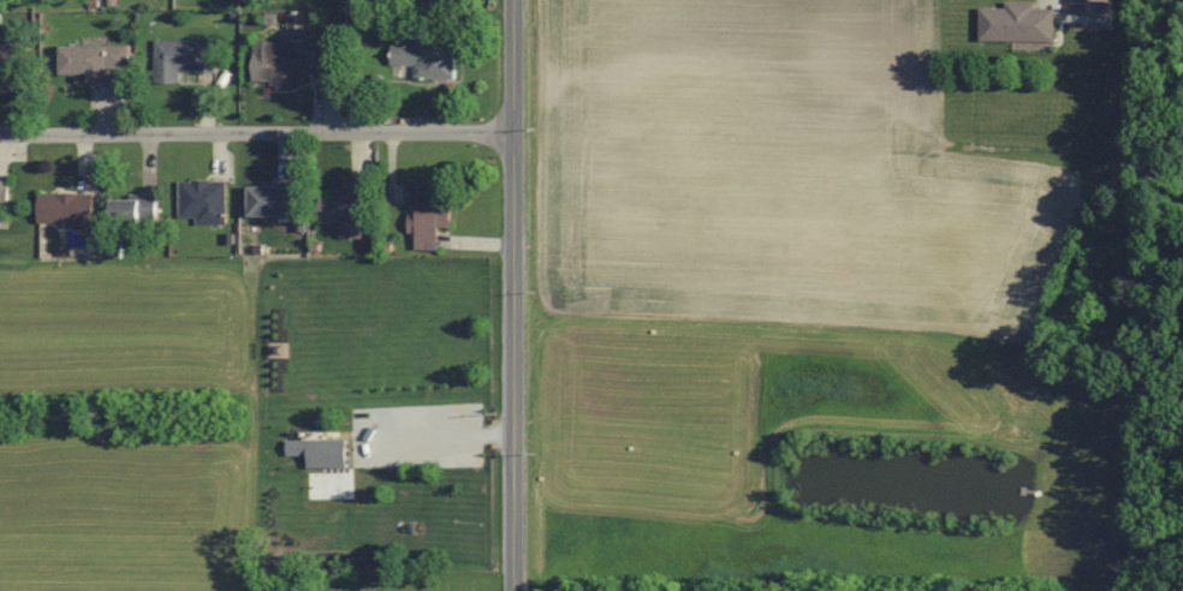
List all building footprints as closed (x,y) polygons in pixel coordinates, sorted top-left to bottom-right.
[(1057,9),(1039,8),(1039,2),(1008,2),(1008,7),(982,7),(982,41),(1057,41),(1057,9)] [(417,79),(456,79),(458,29),(417,28),(417,45),(394,45),(393,65),(417,65),(417,79)] [(219,40),(156,40),(156,83),(181,83),(181,72),(219,72),(219,40)] [(29,80),(29,41),(0,41),(0,80),(29,80)] [(254,83),(306,84),(306,77),(334,78),(334,55),(322,55),(322,42),(303,42),(303,51),(297,51),(297,41),(255,41),(254,83)] [(61,46),(61,79),(110,79),(110,69),(132,69),(132,46),(61,46)] [(370,180),(349,180),(349,195),(339,195),(339,238),(370,238),(370,180)] [(181,181),(181,217),(198,217),(198,224),(228,224),(228,181),(181,181)] [(10,210),(10,183),(0,183),(0,210),(10,210)] [(454,203),(443,202),(444,184),(419,183),(417,249),(440,250),(441,227),(454,227),(454,203)] [(252,186),(252,216),(290,216),(290,186),(252,186)] [(40,225),(96,225),(96,194),(40,194),(40,225)] [(159,195),(114,195),(114,226),(159,226),(159,195)] [(309,468),(349,468),(349,440),(287,440),(287,456),(309,456),(309,468)]
